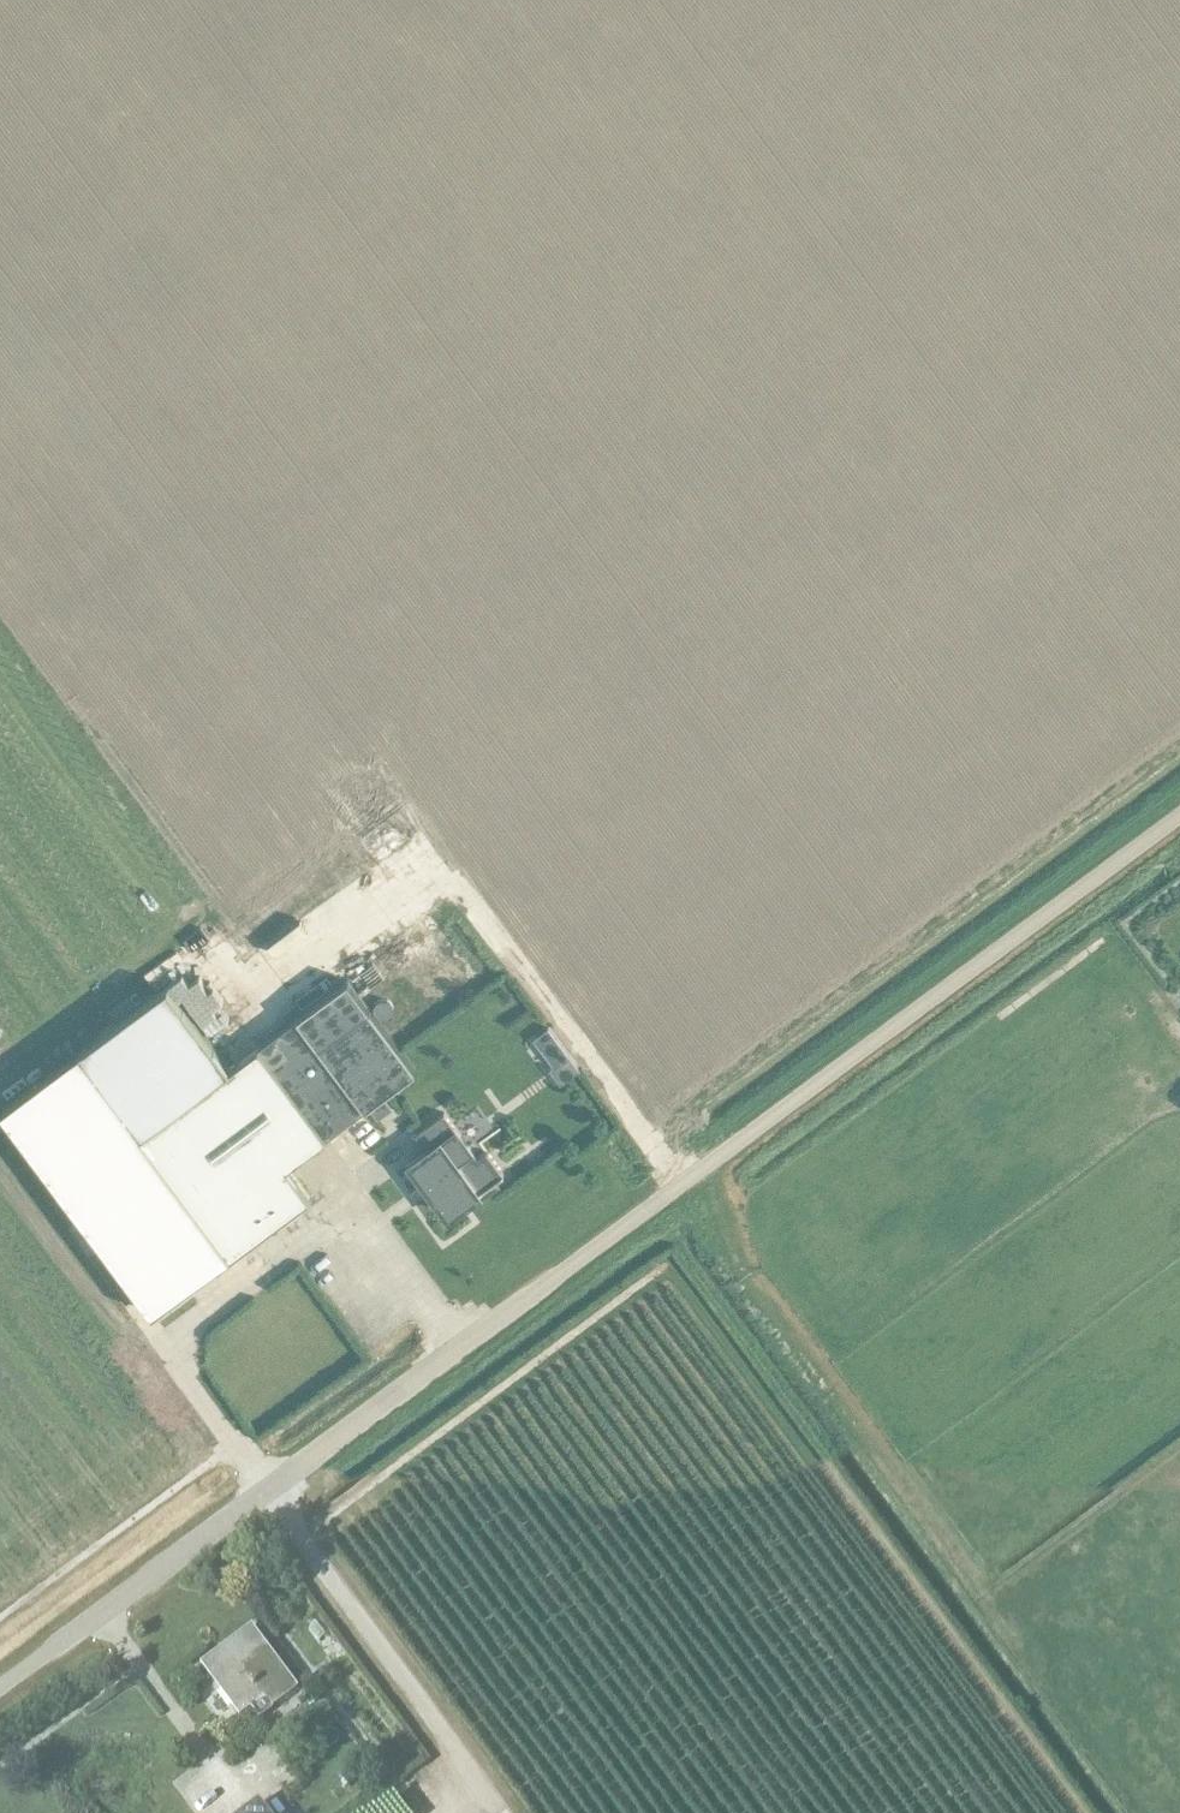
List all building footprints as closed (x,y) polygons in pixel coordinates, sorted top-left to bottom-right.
[(376,857),(393,856),(392,841),(375,842),(376,857)] [(258,1045),(258,1046),(325,1136),(413,1070),(346,979),(258,1045)] [(166,985),(77,1051),(139,1134),(228,1068),(166,985)] [(258,1046),(139,1134),(230,1255),(308,1197),(285,1166),(325,1136),(258,1046)] [(1,1109),(153,1313),(230,1255),(139,1134),(77,1051),(1,1109)] [(428,1151),(411,1163),(449,1214),(466,1202),(468,1206),(497,1185),(494,1181),(503,1174),(486,1151),(477,1158),(444,1113),(415,1134),(428,1151)] [(200,1665),(208,1676),(238,1717),(263,1699),(271,1709),(297,1689),(251,1627),(200,1665)] [(259,1803),(245,1812),(266,1812),(259,1803)]
